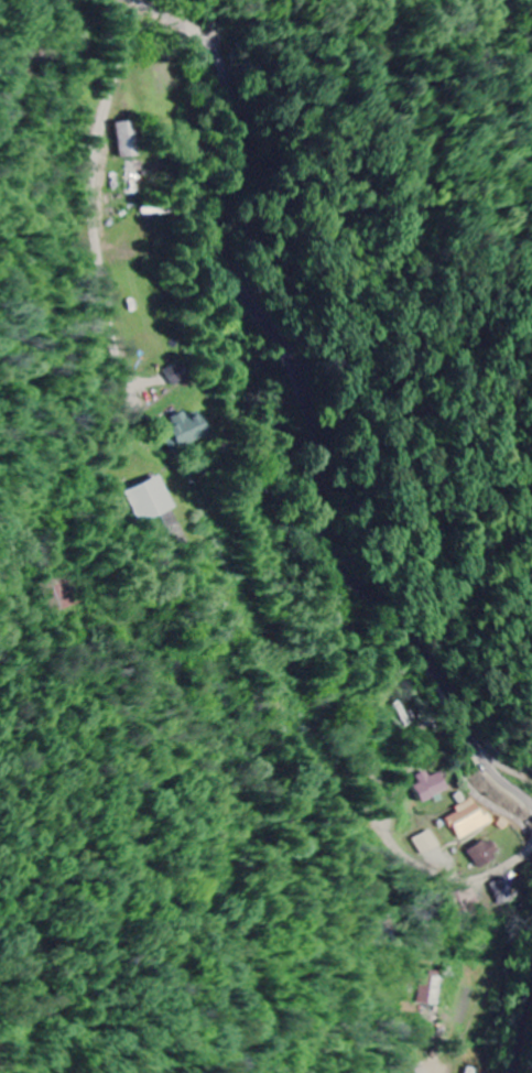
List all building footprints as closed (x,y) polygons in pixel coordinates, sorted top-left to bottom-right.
[(118,123),(120,159),(138,158),(136,122),(118,123)] [(187,379),(178,364),(165,372),(175,387),(187,379)] [(171,419),(180,447),(210,438),(203,415),(188,420),(186,413),(171,419)] [(125,492),(138,524),(172,509),(159,478),(125,492)] [(426,803),(451,793),(443,773),(431,778),(429,773),(416,778),(426,803)] [(449,820),(462,842),(497,823),(494,818),(489,820),(477,799),(457,809),(460,814),(449,820)] [(442,848),(433,831),(418,840),(427,857),(442,848)] [(471,851),(480,870),(503,857),(493,839),(471,851)] [(422,1006),(441,1007),(442,975),(423,975),(422,1006)]
